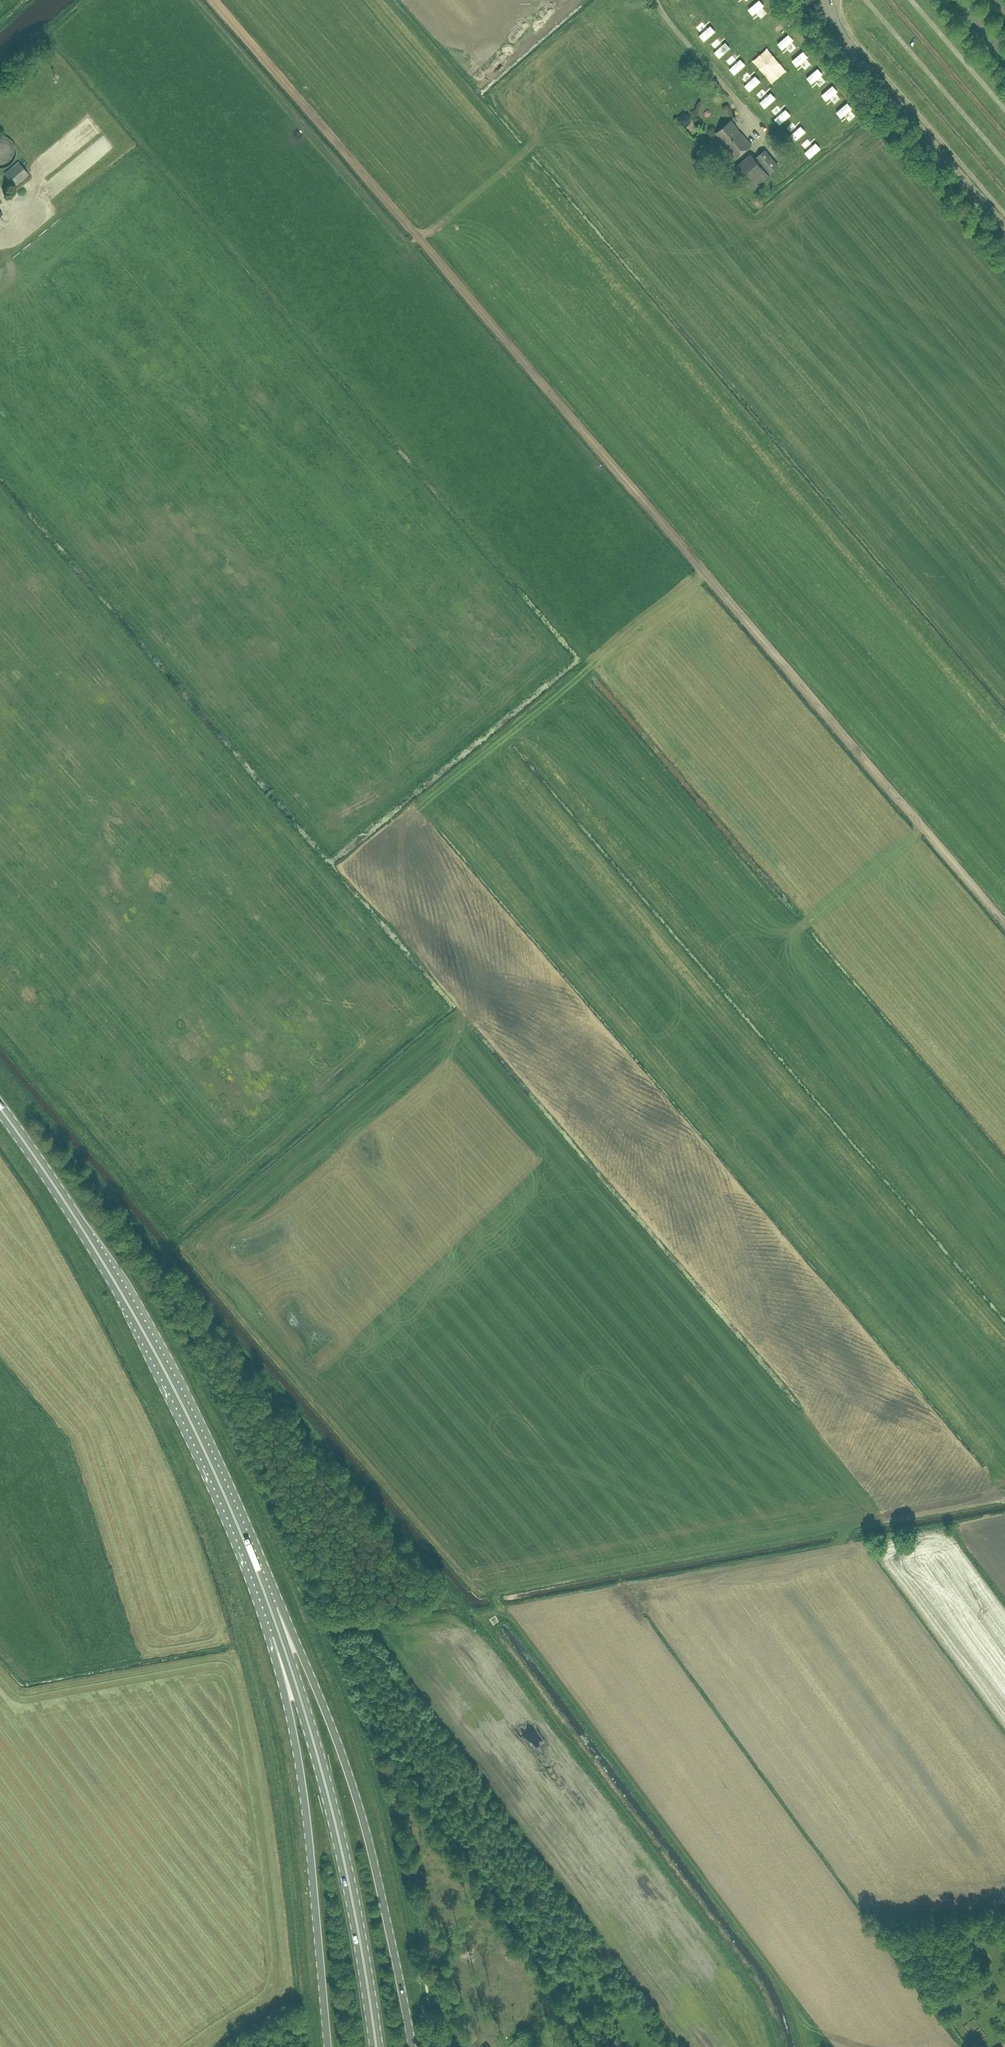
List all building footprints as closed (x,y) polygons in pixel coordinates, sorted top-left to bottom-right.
[(747,9),(752,14),(764,4),(761,0),(757,0),(747,9)] [(710,24),(698,35),(703,41),(715,30),(710,24)] [(789,32),(777,43),(782,48),(794,38),(789,32)] [(726,40),(714,51),(719,57),(731,46),(726,40)] [(804,49),(792,60),(797,66),(809,55),(804,49)] [(741,59),(729,69),(734,75),(746,64),(741,59)] [(818,67),(806,77),(811,83),(823,72),(818,67)] [(756,76),(744,87),(748,92),(761,81),(756,76)] [(833,83),(820,94),(825,99),(837,89),(833,83)] [(771,91),(759,102),(764,107),(776,97),(771,91)] [(848,101),(836,112),(841,118),(853,107),(848,101)] [(785,108),(773,119),(778,124),(790,114),(785,108)] [(693,128),(706,128),(705,118),(693,118),(693,128)] [(751,145),(731,121),(716,133),(736,158),(751,145)] [(803,125),(790,136),(795,141),(807,131),(803,125)] [(816,142),(804,152),(809,158),(821,147),(816,142)] [(770,173),(779,166),(765,149),(756,156),(770,173)] [(753,189),(769,176),(751,154),(736,167),(753,189)] [(15,187),(30,175),(18,161),(4,173),(15,187)] [(54,1184),(50,1186),(56,1196),(60,1193),(54,1184)]
